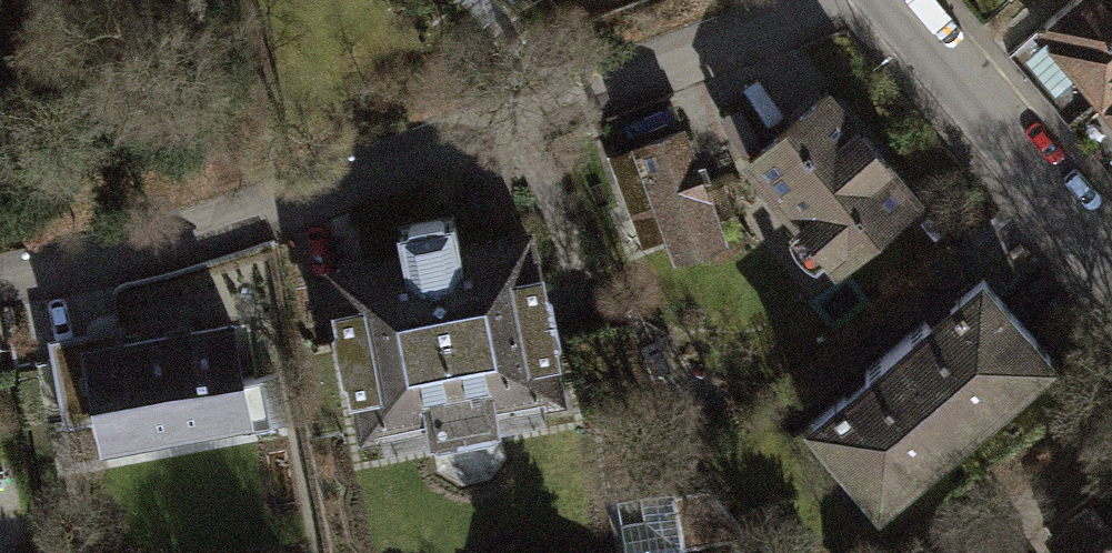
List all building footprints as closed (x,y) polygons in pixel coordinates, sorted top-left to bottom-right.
[(1062,38),(1111,97),(1111,0),(1108,0),(1062,38)] [(828,95),(750,161),(836,263),(914,198),(828,95)] [(671,237),(715,221),(682,132),(614,157),(630,200),(654,191),(671,237)] [(404,257),(334,270),(364,430),(438,416),(451,424),(475,420),(482,407),(559,393),(528,234),(458,247),(453,219),(399,229),(404,257)] [(816,423),(879,498),(1049,356),(986,281),(932,326),(926,319),(866,370),(871,377),(816,423)] [(98,418),(102,441),(250,414),(234,325),(124,346),(122,337),(85,344),(87,352),(54,358),(66,424),(98,418)] [(1067,552),(1111,552),(1111,491),(1055,538),(1067,552)] [(631,552),(703,552),(722,549),(714,510),(625,528),(631,552)]
